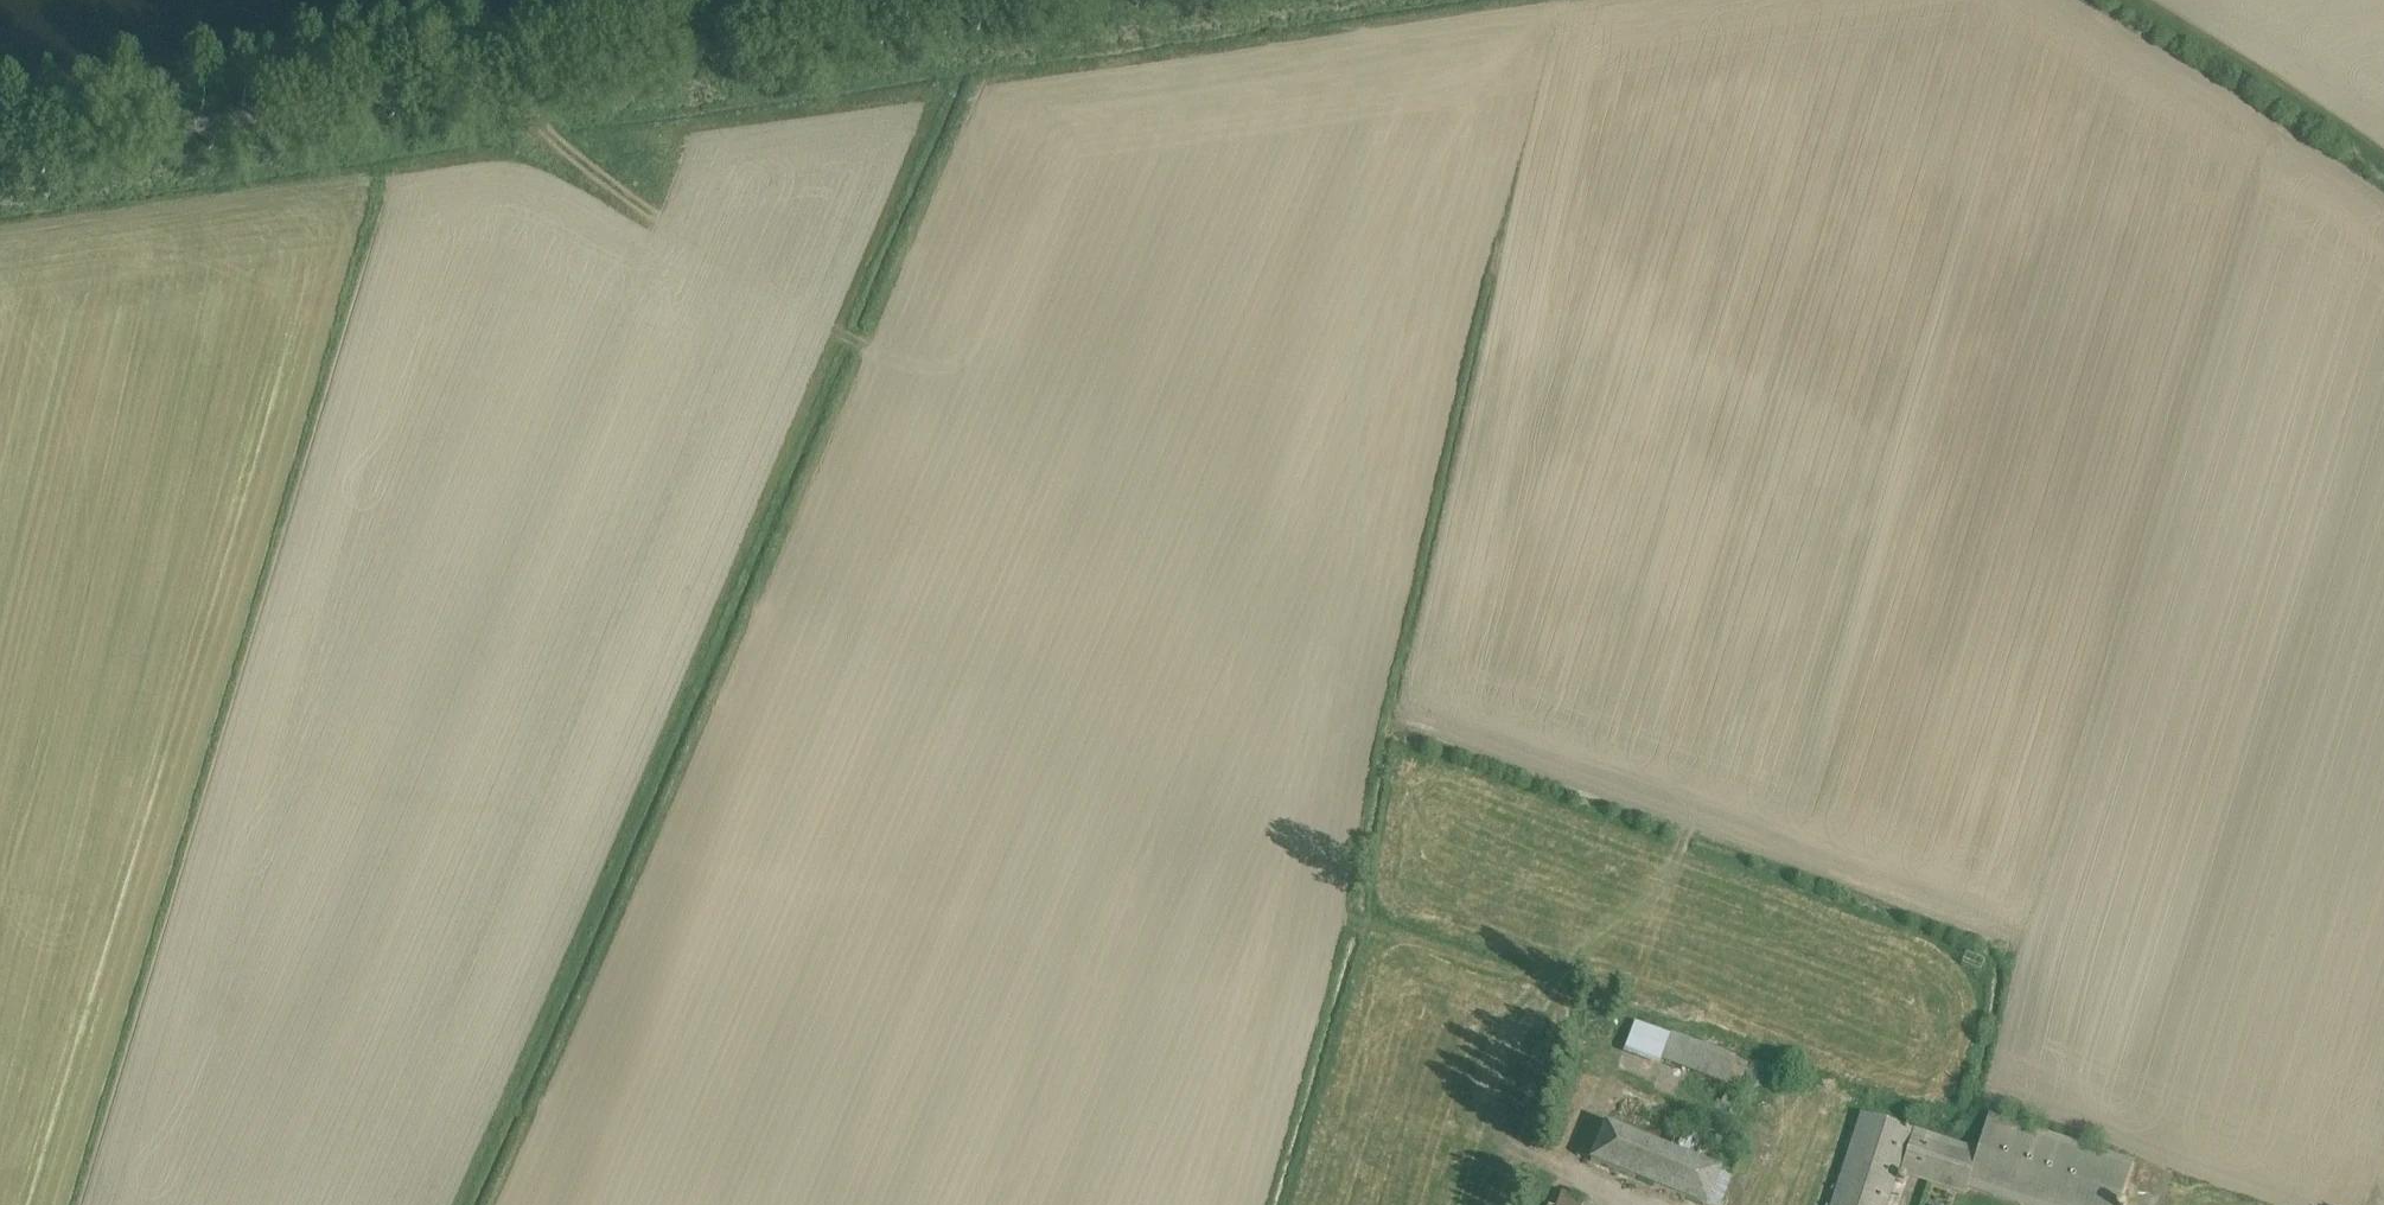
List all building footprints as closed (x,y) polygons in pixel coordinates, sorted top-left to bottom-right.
[(1635,1021),(1623,1053),(1661,1067),(1664,1063),(1687,1071),(1685,1076),(1698,1080),(1700,1076),(1723,1084),(1716,1102),(1731,1107),(1748,1064),(1735,1059),(1735,1057),(1672,1033),(1671,1035),(1635,1021)] [(1829,1204),(1885,1204),(1895,1171),(1964,1195),(1967,1187),(2020,1204),(2121,1204),(2135,1162),(1988,1114),(1978,1148),(1914,1128),(1913,1130),(1857,1112),(1829,1204)] [(1576,1154),(1591,1159),(1589,1162),(1699,1204),(1721,1204),(1744,1143),(1682,1119),(1669,1148),(1590,1118),(1576,1154)] [(1562,1192),(1556,1204),(1594,1204),(1562,1192)]
